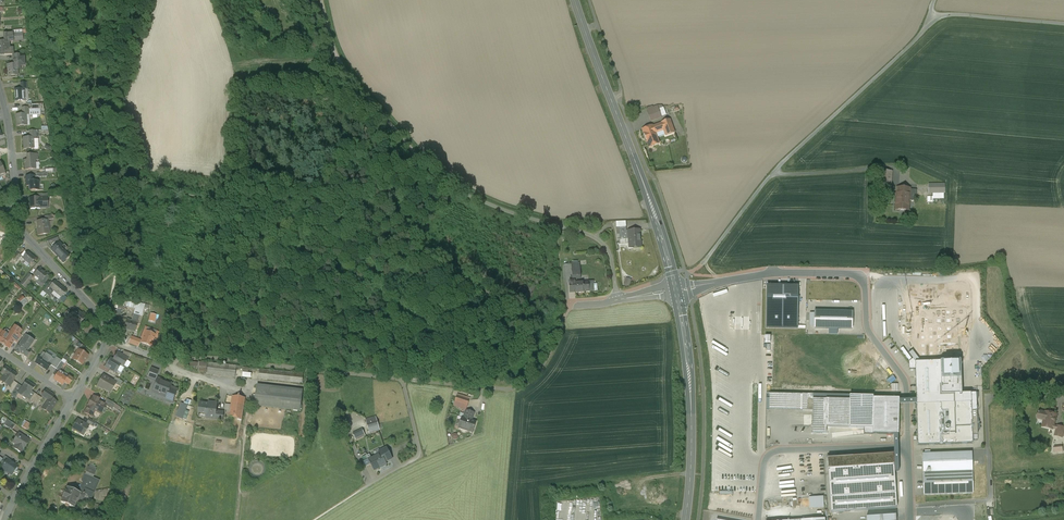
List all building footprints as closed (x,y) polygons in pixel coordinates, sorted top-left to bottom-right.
[(255,0),(245,0),(251,19),(261,16),(255,0)] [(262,0),(256,0),(261,15),(266,14),(262,0)] [(0,42),(0,56),(12,55),(12,49),(9,49),(8,41),(5,41),(0,42)] [(14,64),(7,65),(8,76),(18,76),(17,64),(14,64)] [(21,89),(14,90),(15,101),(25,101),(24,90),(24,89),(21,89)] [(43,104),(31,105),(32,110),(39,109),(39,115),(45,114),(43,104)] [(657,106),(653,107),(652,106),(646,108),(648,112),(647,112),(651,121),(661,117),(661,116),(659,110),(657,106)] [(22,114),(16,115),(17,126),(26,126),(26,115),(26,114),(22,114)] [(670,120),(661,123),(664,130),(666,135),(667,140),(676,137),(670,120)] [(661,123),(652,126),(655,133),(664,130),(661,123)] [(652,126),(643,130),(648,145),(653,143),(653,145),(659,143),(655,133),(652,126)] [(30,137),(23,138),(24,149),(33,149),(33,139),(33,138),(33,137),(30,137)] [(37,154),(27,155),(27,160),(25,160),(25,170),(35,169),(35,163),(35,160),(38,160),(37,154)] [(892,171),(880,170),(878,191),(890,192),(892,171)] [(39,181),(34,181),(33,176),(34,176),(26,176),(26,186),(30,186),(30,190),(30,191),(39,190),(38,185),(39,185),(38,181),(39,181)] [(929,193),(944,193),(944,184),(929,185),(929,193)] [(910,188),(897,188),(895,210),(909,211),(909,201),(910,189),(910,188)] [(39,198),(30,198),(30,209),(40,209),(40,208),(46,208),(45,200),(39,200),(39,198)] [(45,220),(37,221),(38,229),(37,229),(38,236),(50,234),(49,228),(48,228),(47,220),(45,220)] [(626,227),(619,228),(619,234),(620,239),(627,239),(626,227)] [(640,230),(628,231),(629,248),(641,247),(640,230)] [(59,242),(51,250),(55,253),(58,256),(58,257),(64,251),(63,251),(60,248),(63,246),(59,242)] [(64,251),(58,257),(58,256),(58,257),(63,262),(69,256),(64,251),(63,251),(64,251)] [(28,252),(23,258),(30,264),(35,258),(28,252)] [(579,264),(572,264),(573,279),(580,279),(579,264)] [(47,275),(39,269),(34,275),(39,279),(36,283),(41,288),(50,278),(47,275)] [(628,277),(625,284),(631,286),(633,279),(628,277)] [(29,282),(25,279),(21,285),(25,289),(30,283),(29,282)] [(52,283),(49,287),(47,285),(43,291),(49,297),(54,291),(61,297),(66,291),(63,288),(62,288),(58,285),(58,284),(54,281),(52,283)] [(588,282),(575,283),(575,281),(570,282),(570,292),(588,291),(588,282)] [(767,286),(766,328),(797,329),(798,286),(767,286)] [(125,309),(127,301),(120,300),(119,308),(125,309)] [(144,305),(136,303),(133,314),(140,317),(140,315),(142,316),(144,305)] [(77,310),(73,315),(68,310),(64,315),(73,323),(75,320),(80,324),(86,317),(82,314),(81,314),(77,311),(77,310)] [(814,311),(814,329),(852,329),(853,312),(814,311)] [(133,321),(127,319),(124,329),(135,332),(140,317),(133,314),(133,315),(135,315),(133,321)] [(906,337),(908,335),(897,325),(895,327),(906,337)] [(26,329),(21,336),(24,337),(25,338),(26,336),(30,331),(26,329)] [(13,330),(11,333),(9,336),(7,338),(13,342),(12,344),(14,341),(17,343),(21,336),(22,334),(16,330),(15,332),(13,330)] [(2,332),(0,336),(0,343),(9,349),(12,344),(13,342),(7,338),(9,336),(2,332)] [(155,335),(146,332),(141,343),(151,346),(155,335)] [(34,341),(26,336),(25,338),(24,337),(20,343),(29,349),(34,341)] [(85,348),(78,341),(75,346),(79,348),(78,350),(83,353),(85,348)] [(29,349),(20,343),(15,350),(16,350),(15,352),(19,354),(20,353),(27,357),(31,351),(29,349)] [(83,353),(78,350),(72,359),(82,365),(88,356),(83,353)] [(117,352),(113,360),(110,358),(105,367),(110,369),(116,373),(116,372),(120,365),(123,367),(128,359),(122,355),(117,352)] [(45,360),(39,356),(35,363),(47,371),(51,365),(51,364),(54,361),(47,357),(45,360)] [(54,361),(51,364),(51,365),(56,369),(59,364),(54,360),(54,361)] [(961,361),(916,362),(918,445),(972,444),(971,394),(962,394),(961,361)] [(64,364),(61,362),(59,364),(56,369),(59,371),(64,364)] [(209,363),(199,362),(198,371),(208,372),(209,363)] [(17,374),(5,367),(1,373),(2,373),(1,374),(4,376),(2,380),(10,385),(13,381),(17,374)] [(153,367),(149,377),(158,380),(161,370),(153,367)] [(244,367),(244,377),(253,378),(253,373),(249,373),(249,368),(244,367)] [(116,373),(110,369),(107,373),(115,377),(118,373),(116,372),(116,373)] [(267,370),(260,369),(259,379),(266,380),(267,370)] [(303,374),(267,370),(266,380),(302,384),(303,374)] [(66,379),(58,373),(53,379),(62,385),(64,382),(69,385),(73,379),(69,376),(66,379)] [(112,382),(107,378),(107,377),(103,375),(97,386),(104,389),(110,392),(115,384),(116,383),(112,382)] [(115,377),(112,382),(116,383),(115,384),(120,386),(123,382),(115,377)] [(172,386),(158,380),(154,391),(169,396),(172,386)] [(35,386),(26,381),(22,387),(18,394),(19,393),(23,396),(22,397),(26,399),(30,393),(35,386)] [(14,382),(6,393),(10,396),(10,395),(18,384),(14,382)] [(18,384),(10,395),(15,398),(18,394),(22,387),(18,384)] [(302,391),(258,386),(256,405),(300,410),(302,391)] [(54,395),(46,390),(42,396),(48,400),(43,409),(49,413),(56,403),(55,401),(52,399),(54,395)] [(34,393),(29,400),(33,403),(38,396),(34,393)] [(802,394),(769,394),(769,410),(802,411),(802,394)] [(813,394),(802,394),(802,411),(813,411),(813,399),(813,394)] [(38,396),(33,403),(36,405),(37,405),(42,398),(38,396)] [(92,397),(87,406),(88,407),(84,413),(92,417),(93,417),(93,416),(92,416),(91,416),(95,410),(100,413),(100,414),(105,406),(106,405),(104,404),(98,401),(99,399),(93,396),(93,398),(92,397)] [(245,398),(232,396),(231,405),(225,404),(224,410),(227,410),(226,416),(230,417),(242,421),(245,398)] [(469,400),(457,396),(455,401),(462,403),(468,405),(469,400)] [(849,400),(849,428),(873,428),(873,396),(850,396),(849,400)] [(115,404),(107,399),(104,404),(106,405),(105,406),(112,410),(115,404)] [(813,399),(813,411),(812,434),(826,434),(826,427),(826,400),(813,399)] [(849,400),(826,400),(826,427),(849,428),(849,400)] [(209,404),(200,403),(198,415),(199,415),(199,417),(222,420),(223,412),(216,411),(217,403),(209,402),(209,404)] [(182,403),(176,417),(181,419),(186,408),(193,410),(193,405),(188,403),(188,405),(182,403)] [(474,413),(466,410),(463,418),(462,418),(461,421),(458,420),(456,425),(459,426),(459,428),(472,432),(476,422),(472,421),(474,413)] [(1057,415),(1046,412),(1046,413),(1039,411),(1037,418),(1038,418),(1038,417),(1044,419),(1042,426),(1053,429),(1056,429),(1057,426),(1054,426),(1057,415)] [(375,417),(366,420),(370,433),(380,430),(377,421),(375,417)] [(345,418),(334,424),(338,431),(349,425),(345,418)] [(15,425),(7,420),(4,425),(12,430),(15,425)] [(20,427),(28,430),(31,423),(24,420),(20,427)] [(89,426),(77,420),(72,429),(83,435),(89,426)] [(1057,426),(1056,429),(1055,436),(1062,437),(1063,430),(1063,428),(1057,426)] [(361,430),(353,434),(356,440),(364,436),(363,436),(365,435),(363,432),(362,433),(361,430)] [(29,441),(18,434),(13,442),(19,445),(16,449),(14,448),(21,453),(23,449),(29,441)] [(369,460),(371,464),(374,470),(386,465),(381,454),(369,460)] [(893,455),(827,459),(831,513),(897,509),(893,455)] [(367,456),(361,458),(366,467),(371,464),(369,460),(367,456)] [(5,457),(0,464),(3,466),(4,465),(5,464),(8,460),(8,459),(5,457)] [(17,466),(8,460),(5,464),(4,465),(3,466),(1,469),(5,472),(6,471),(12,475),(14,472),(15,472),(18,469),(16,468),(17,466)] [(972,472),(923,473),(924,495),(973,493),(972,472)] [(92,479),(85,475),(83,479),(85,480),(84,482),(83,482),(81,488),(82,488),(85,490),(93,493),(99,481),(92,479)] [(79,493),(67,488),(61,502),(65,504),(65,506),(65,507),(67,508),(68,507),(68,506),(73,508),(77,498),(80,500),(83,498),(85,494),(83,493),(80,492),(79,493)] [(827,507),(827,496),(810,497),(811,508),(827,507)]
